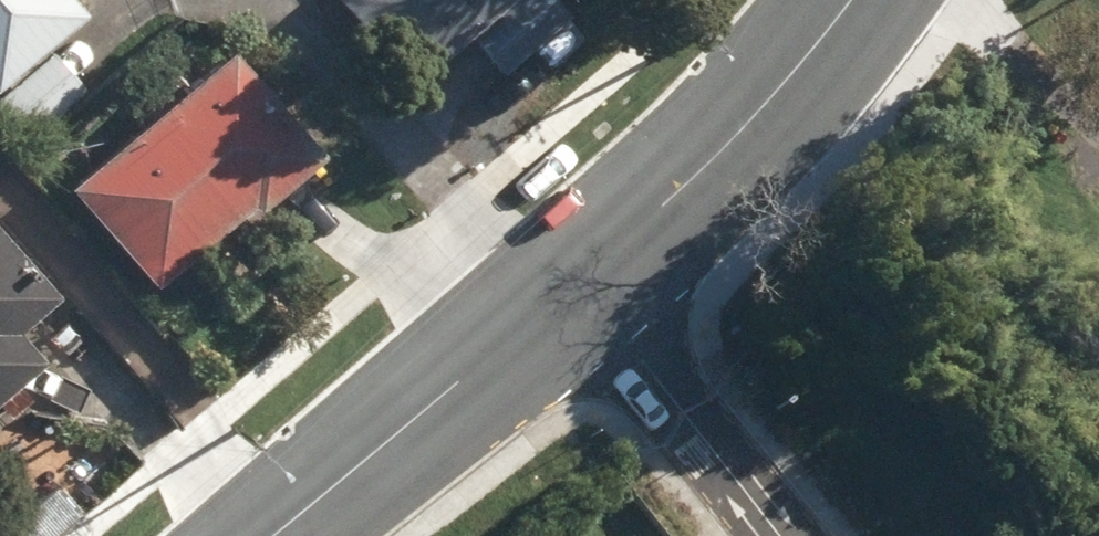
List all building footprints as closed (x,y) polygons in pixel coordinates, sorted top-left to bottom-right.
[(1,89),(92,12),(82,0),(0,0),(0,87),(1,89)] [(420,83),(474,36),(507,73),(576,13),(564,0),(348,0),(420,83)] [(76,185),(162,285),(260,201),(265,207),(332,150),(240,44),(76,185)] [(21,146),(89,87),(58,52),(0,103),(0,122),(21,146)] [(2,399),(15,414),(37,393),(25,380),(51,358),(26,329),(67,293),(0,218),(0,402),(2,399)]
